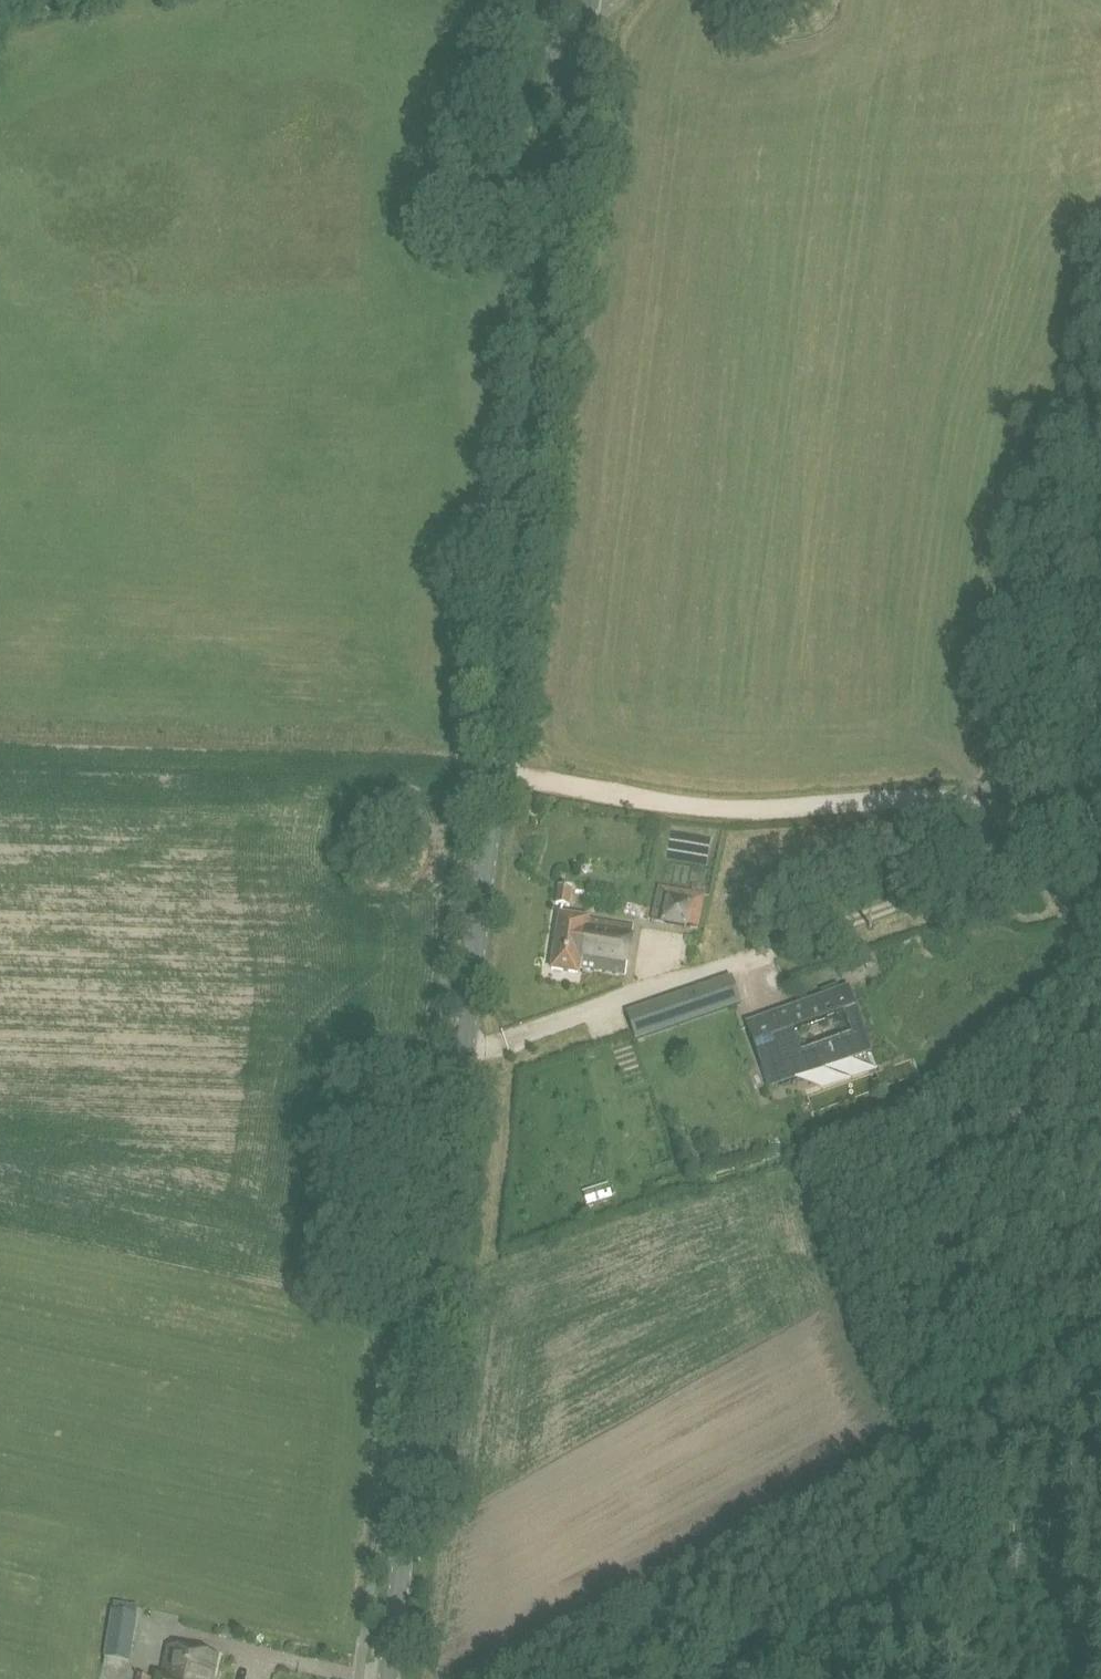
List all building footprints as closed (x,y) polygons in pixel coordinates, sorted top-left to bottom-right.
[(700,928),(707,894),(660,885),(654,919),(700,928)] [(558,886),(555,904),(569,906),(572,888),(558,886)] [(635,925),(562,914),(553,968),(580,972),(580,967),(628,975),(635,925)] [(737,1003),(729,978),(623,1012),(632,1037),(737,1003)] [(849,986),(745,1023),(769,1088),(872,1051),(849,986)] [(872,1086),(887,1080),(881,1063),(866,1069),(872,1086)] [(104,1658),(132,1663),(139,1616),(113,1611),(104,1658)] [(217,1657),(170,1647),(164,1678),(214,1678),(217,1657)]
